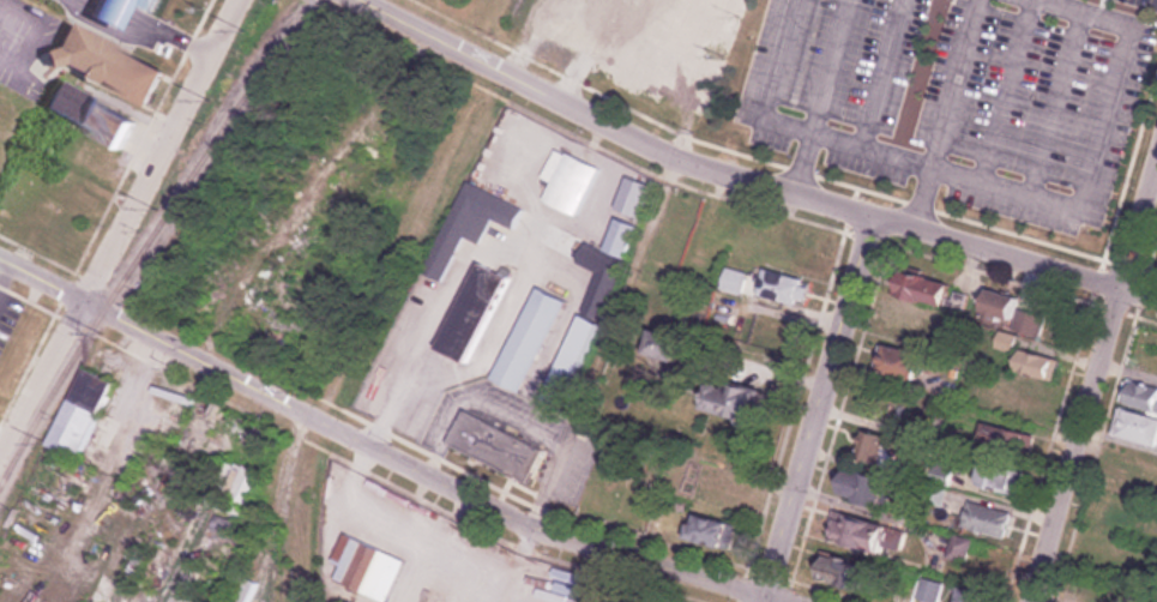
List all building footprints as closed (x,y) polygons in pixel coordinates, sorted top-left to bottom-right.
[(588,70),(663,102),(705,0),(617,0),(588,70)] [(144,107),(161,68),(57,22),(34,74),(46,79),(51,67),(144,107)] [(121,150),(134,121),(51,83),(38,111),(121,150)] [(596,167),(553,149),(541,177),(549,181),(541,201),(576,215),(596,167)] [(460,236),(478,243),(488,219),(511,229),(521,207),(461,182),(423,274),(441,282),(460,236)] [(595,271),(539,404),(559,412),(597,321),(599,322),(625,261),(623,260),(637,227),(614,217),(601,249),(541,223),(532,244),(595,271)] [(434,351),(466,365),(505,277),(473,263),(434,351)] [(746,274),(726,268),(720,288),(740,294),(746,274)] [(802,307),(808,280),(759,270),(753,296),(802,307)] [(948,279),(895,272),(892,299),(945,305),(948,279)] [(492,381),(522,394),(562,299),(532,286),(492,381)] [(976,313),(1004,324),(1015,299),(987,287),(976,313)] [(966,298),(957,292),(948,306),(958,312),(966,298)] [(1038,338),(1046,315),(1019,305),(1011,329),(1038,338)] [(911,381),(918,356),(882,346),(875,372),(911,381)] [(1051,381),(1056,360),(1017,351),(1012,371),(1051,381)] [(45,447),(78,461),(112,383),(78,368),(45,447)] [(704,380),(698,411),(758,423),(764,391),(704,380)] [(1156,413),(1156,388),(1126,380),(1120,403),(1156,413)] [(1156,445),(1156,418),(1117,408),(1111,435),(1156,445)] [(542,448),(461,412),(446,448),(527,483),(542,448)] [(1033,438),(984,423),(978,444),(1027,459),(1033,438)] [(884,433),(858,436),(861,463),(886,461),(884,433)] [(1013,494),(1017,470),(977,463),(973,487),(1013,494)] [(230,537),(251,475),(224,465),(212,498),(218,500),(208,529),(230,537)] [(892,484),(845,466),(834,495),(881,512),(892,484)] [(689,498),(733,510),(739,484),(696,472),(689,498)] [(961,530),(1006,537),(1010,512),(965,505),(961,530)] [(905,531),(832,513),(825,541),(898,558),(905,531)] [(732,549),(735,522),(687,517),(684,543),(732,549)] [(381,601),(387,601),(404,561),(342,534),(330,562),(339,566),(333,581),(381,601)] [(813,578),(855,594),(864,570),(822,554),(813,578)] [(959,590),(957,601),(981,601),(982,594),(959,590)] [(546,593),(543,601),(574,601),(546,593)]
